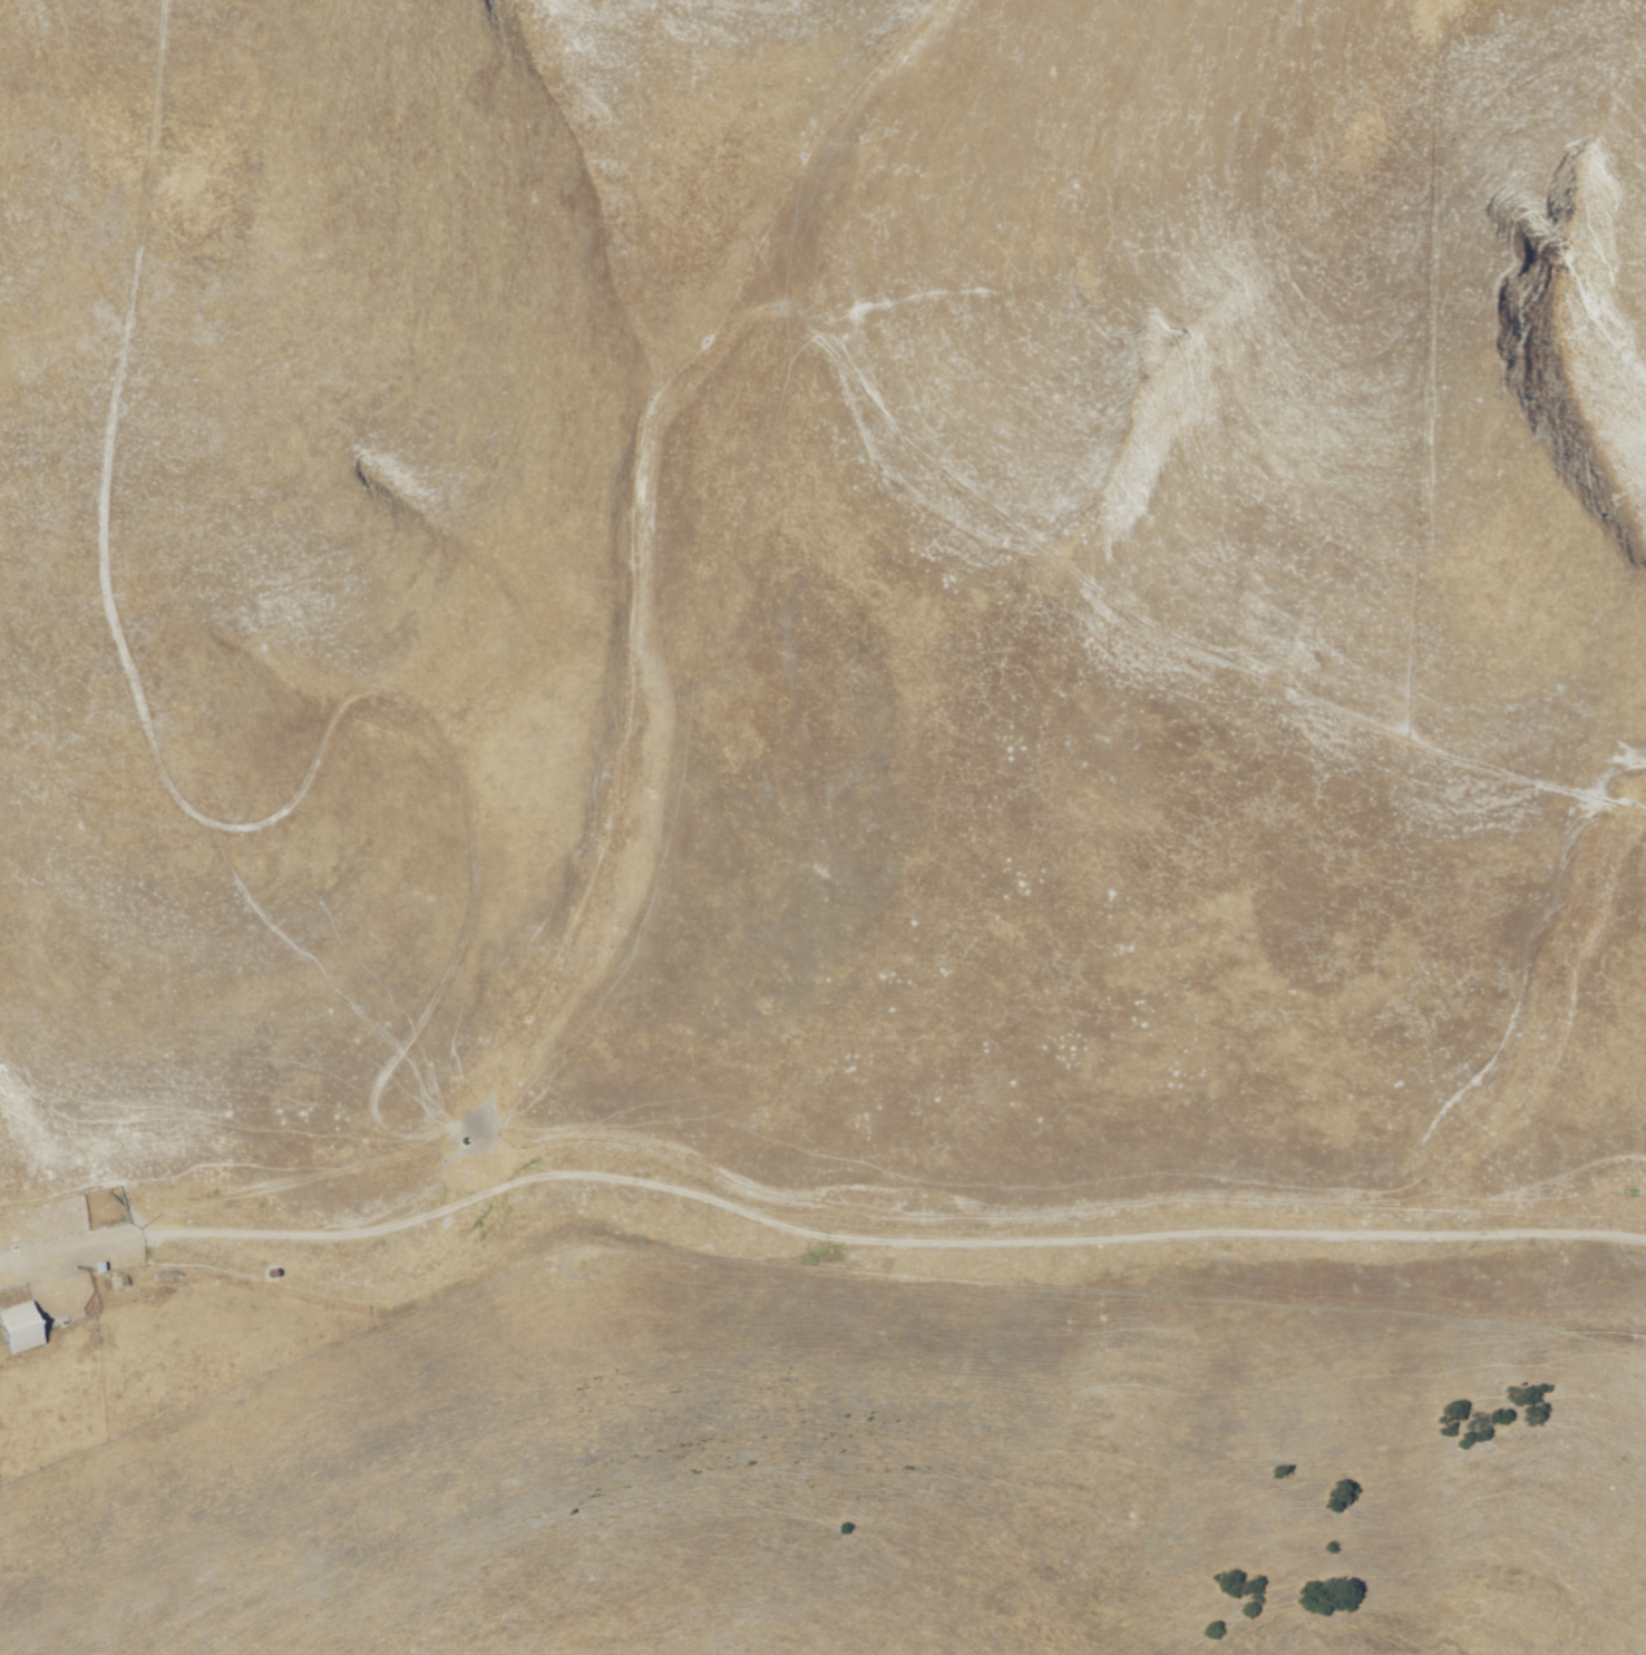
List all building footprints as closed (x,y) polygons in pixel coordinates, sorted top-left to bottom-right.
[(34,1343),(24,1299),(0,1305),(0,1351),(34,1343)]
